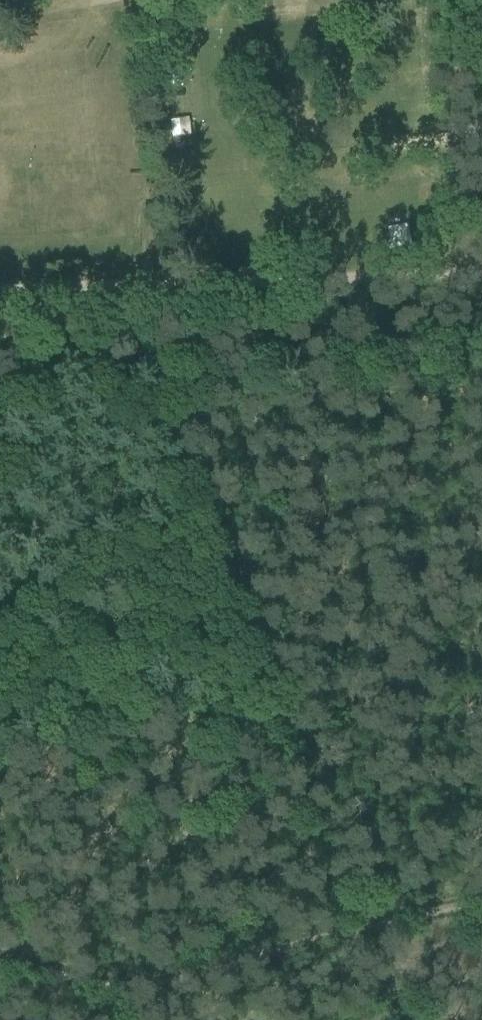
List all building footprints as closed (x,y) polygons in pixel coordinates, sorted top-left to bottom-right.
[(14,56),(15,69),(28,67),(27,54),(14,56)]
